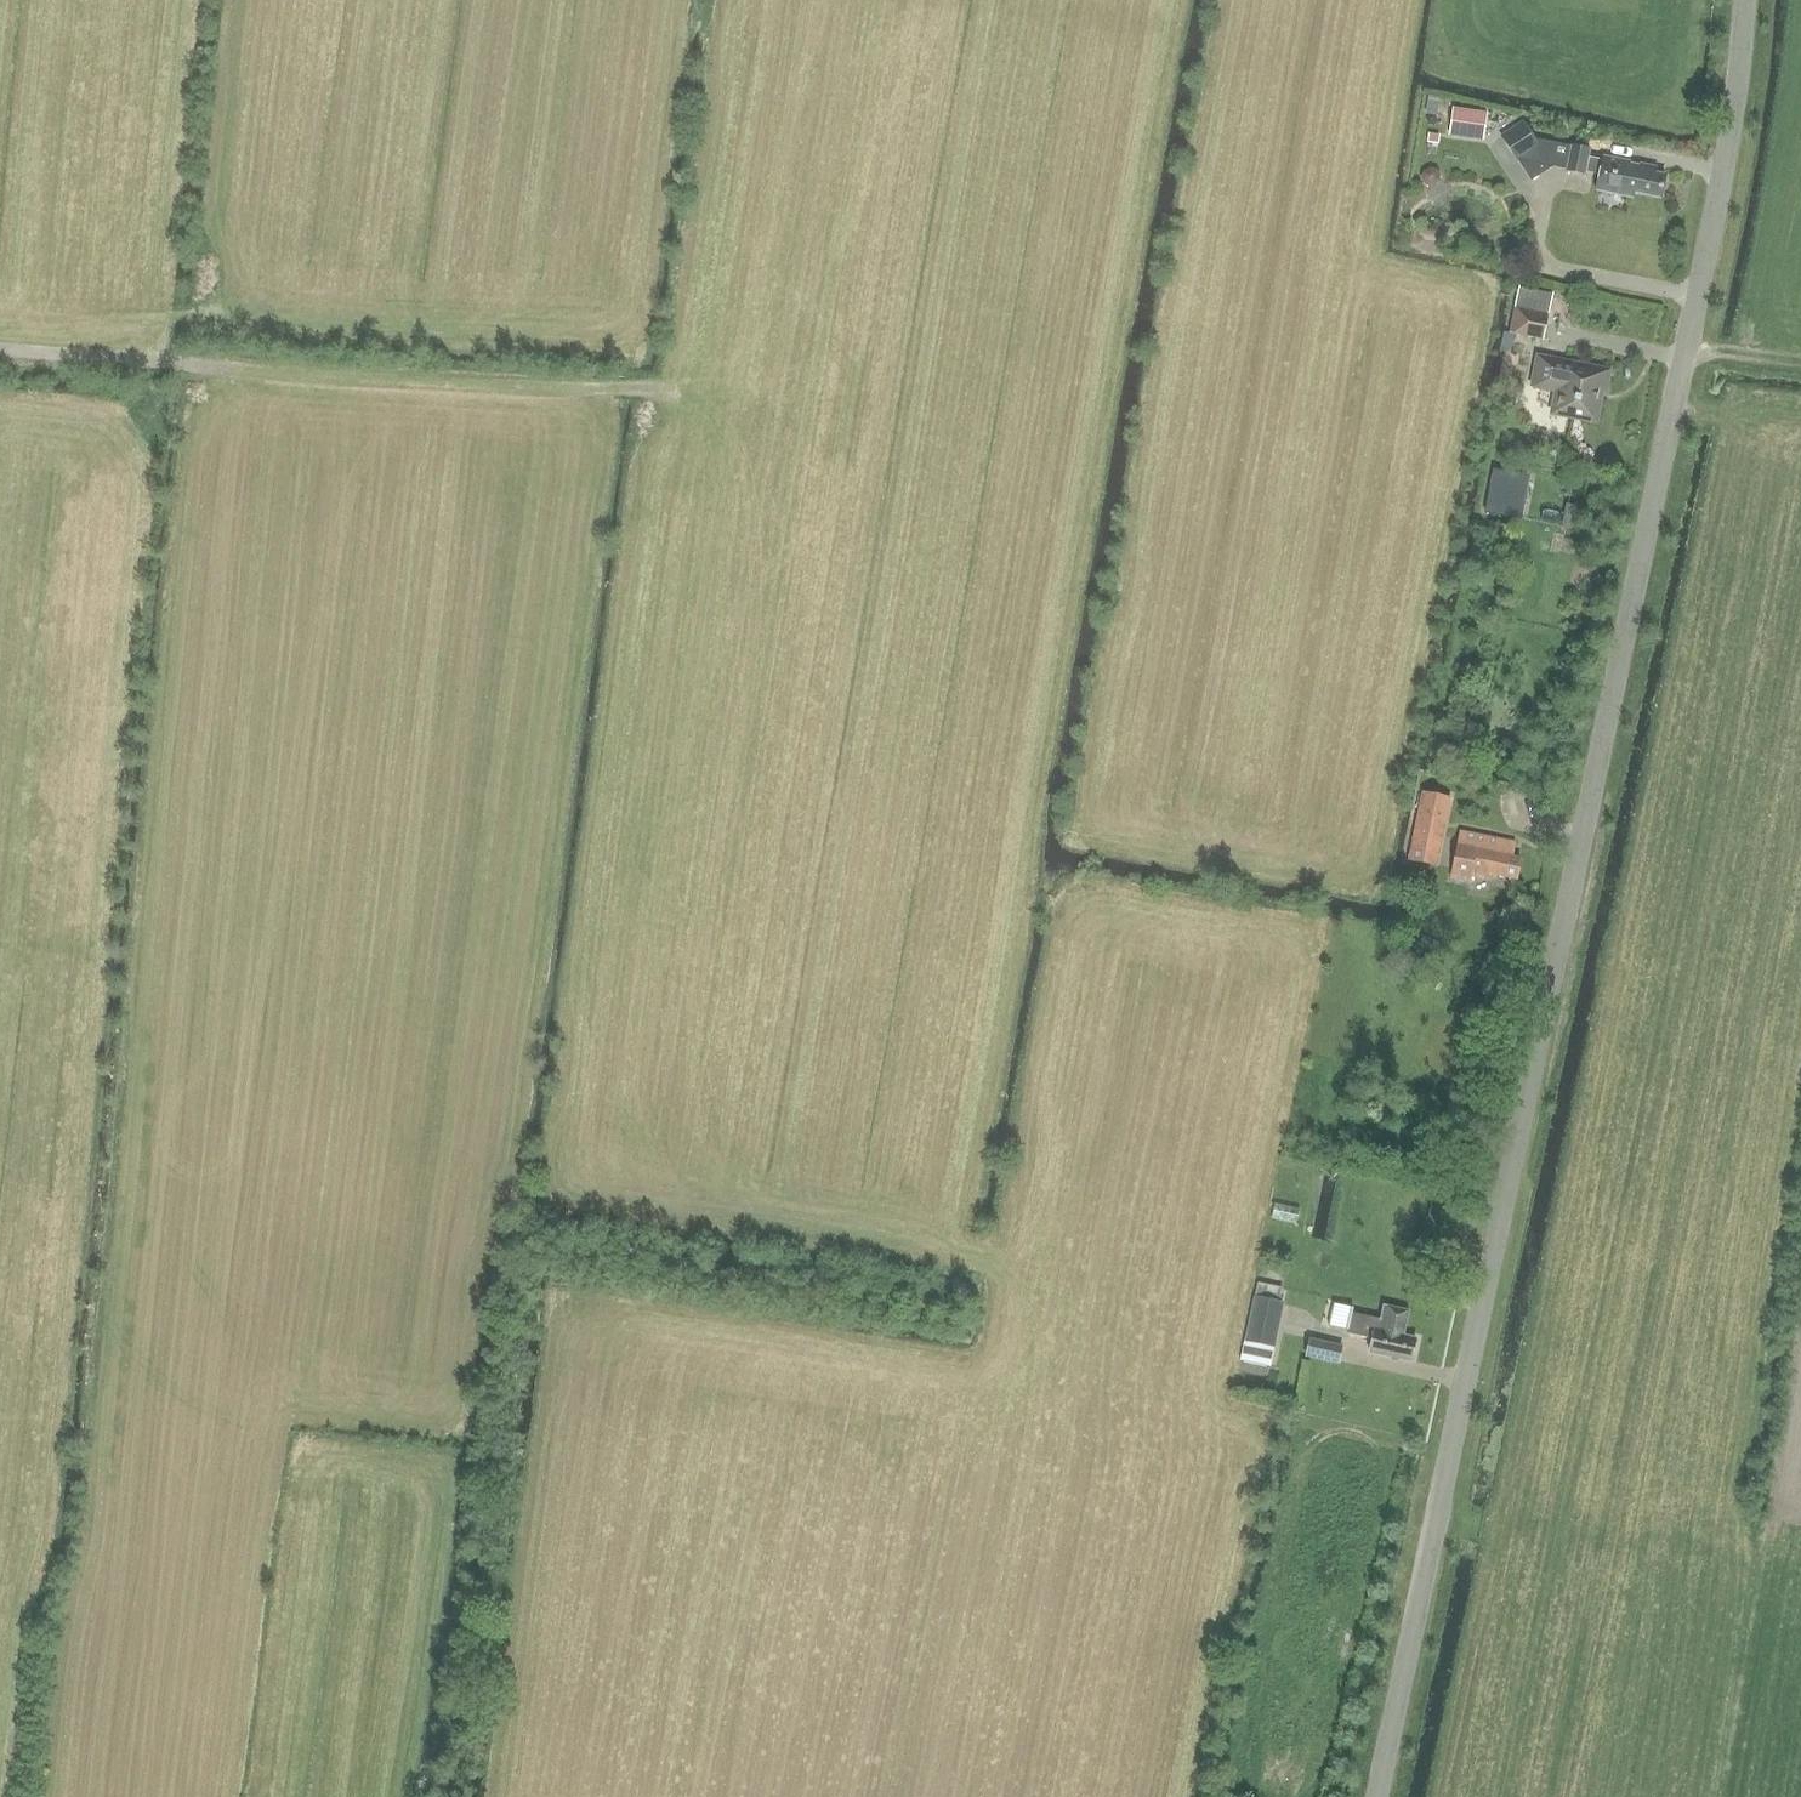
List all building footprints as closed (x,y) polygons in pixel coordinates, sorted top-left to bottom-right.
[(1449,128),(1482,133),(1485,111),(1452,107),(1449,128)] [(1596,148),(1578,144),(1532,133),(1524,120),(1500,135),(1530,182),(1556,165),(1590,173),(1591,168),(1605,171),(1601,189),(1638,198),(1639,193),(1666,199),(1671,176),(1662,174),(1663,168),(1609,155),(1608,159),(1594,155),(1596,148)] [(1437,134),(1428,132),(1427,140),(1436,141),(1437,134)] [(1440,176),(1437,170),(1430,168),(1424,171),(1422,177),(1425,183),(1431,185),(1437,182),(1440,176)] [(1545,338),(1551,311),(1518,304),(1512,330),(1545,338)] [(1514,335),(1503,333),(1501,346),(1512,348),(1514,335)] [(1604,388),(1605,387),(1608,371),(1541,356),(1535,385),(1558,390),(1554,410),(1594,419),(1598,399),(1597,398),(1599,391),(1600,391),(1602,391),(1603,390),(1604,388)] [(1521,520),(1529,476),(1494,470),(1486,513),(1521,520)] [(1566,504),(1562,526),(1578,530),(1583,507),(1566,504)] [(1434,890),(1448,821),(1418,815),(1404,884),(1434,890)] [(1518,881),(1522,860),(1512,858),(1515,844),(1462,832),(1452,880),(1470,884),(1472,877),(1490,881),(1491,875),(1518,881)] [(1258,1282),(1255,1296),(1281,1302),(1284,1287),(1258,1282)] [(1275,1348),(1285,1302),(1281,1302),(1255,1296),(1246,1341),(1275,1348)] [(1408,1311),(1384,1306),(1381,1319),(1353,1313),(1349,1333),(1373,1338),(1370,1353),(1411,1362),(1416,1339),(1403,1337),(1406,1324),(1408,1311)] [(1340,1364),(1344,1346),(1310,1337),(1305,1356),(1340,1364)]
